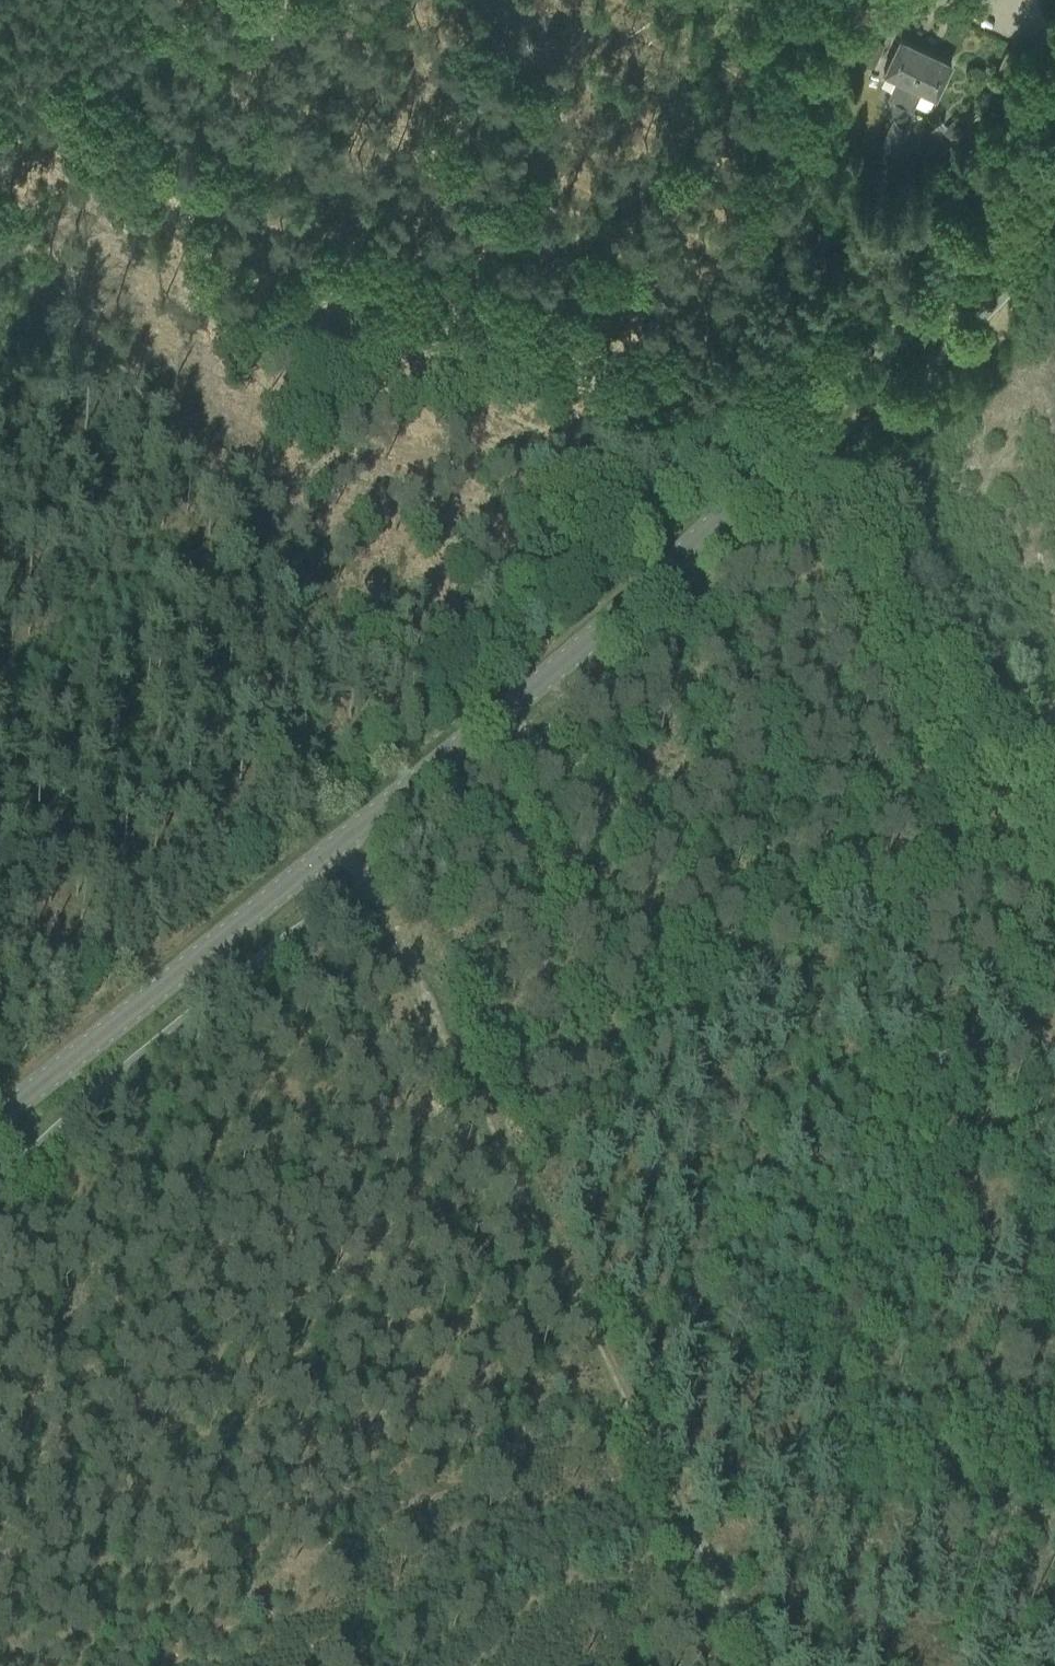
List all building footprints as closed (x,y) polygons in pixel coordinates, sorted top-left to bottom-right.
[(859,60),(873,66),(884,42),(870,35),(859,60)] [(884,112),(894,117),(925,50),(899,37),(883,71),(896,77),(887,98),(890,100),(884,112)] [(925,50),(894,117),(902,121),(909,108),(912,110),(922,89),(935,95),(951,62),(925,50)] [(882,145),(897,152),(908,128),(893,121),(882,145)] [(953,122),(943,132),(944,133),(954,142),(964,132),(953,122)]
